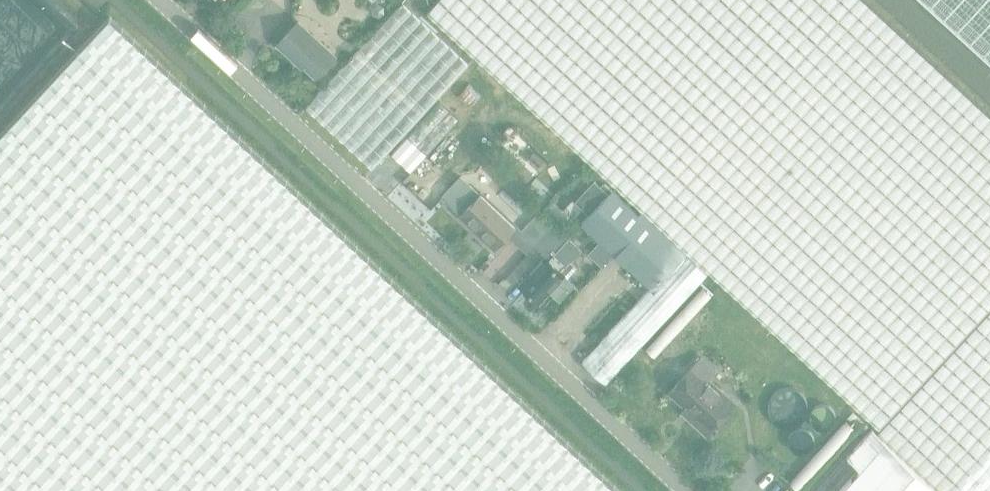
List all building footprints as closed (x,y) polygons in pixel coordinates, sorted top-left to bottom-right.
[(424,13),(512,92),(512,93),(642,209),(708,271),(784,341),(879,429),(876,432),(940,490),(989,490),(989,117),(969,98),(863,0),(436,0),(427,10),(424,13)] [(989,62),(989,0),(923,0),(989,62)] [(372,168),(469,62),(405,3),(355,57),(308,109),(372,168)] [(512,387),(110,10),(0,130),(0,490),(623,490),(512,387)] [(315,76),(335,56),(298,21),(277,44),(302,67),(304,65),(315,76)] [(470,85),(457,99),(470,111),(484,97),(470,85)] [(411,172),(459,119),(439,102),(391,154),(411,172)] [(550,162),(536,178),(551,192),(566,176),(550,162)] [(461,178),(443,196),(461,212),(457,216),(494,249),(508,234),(513,228),(517,224),(512,219),(481,190),(478,194),(461,178)] [(594,181),(585,191),(598,203),(611,190),(604,183),(600,186),(594,181)] [(642,209),(638,214),(611,190),(598,203),(581,223),(649,288),(582,361),(605,383),(708,271),(642,209)] [(517,224),(513,228),(518,233),(532,247),(555,223),(540,209),(522,229),(517,224)] [(544,257),(522,281),(540,298),(549,288),(560,299),(575,283),(569,278),(578,268),(577,266),(570,260),(571,258),(581,247),(555,223),(532,247),(544,257)] [(706,433),(734,403),(707,378),(714,370),(700,357),(669,391),(695,414),(690,419),(706,433)] [(838,490),(940,490),(876,432),(872,428),(846,455),(860,468),(838,490)]
